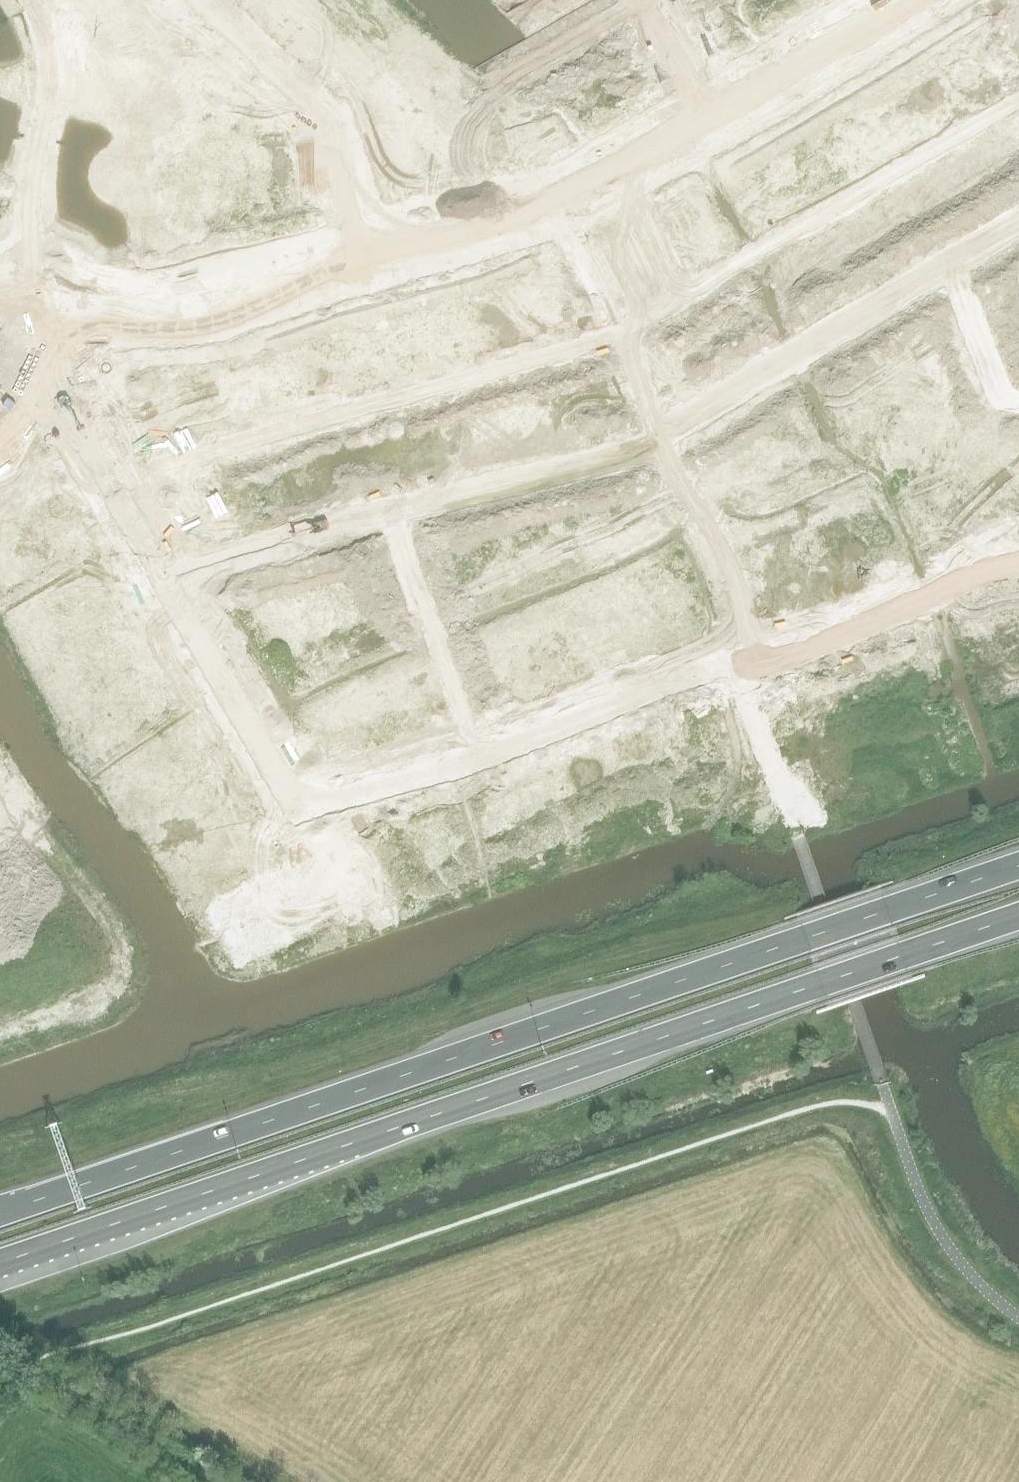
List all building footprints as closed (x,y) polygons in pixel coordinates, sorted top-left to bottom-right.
[(287,27),(308,47),(329,25),(338,33),(354,15),(342,4),(334,13),(320,0),(313,0),(287,27)] [(691,9),(705,1),(705,0),(686,0),(691,9)] [(706,7),(725,39),(745,28),(729,0),(719,0),(706,7)] [(745,28),(765,16),(756,0),(729,0),(745,28)] [(769,13),(789,2),(788,0),(762,0),(769,13)] [(360,27),(330,58),(358,84),(396,45),(369,20),(378,11),(367,1),(354,16),(351,19),(360,27)] [(145,24),(115,56),(140,80),(184,34),(154,6),(141,19),(145,24)] [(986,21),(966,33),(986,67),(1006,56),(986,21)] [(966,33),(947,44),(967,78),(986,67),(966,33)] [(947,44),(928,55),(948,89),(967,78),(947,44)] [(623,46),(614,51),(622,63),(630,58),(623,46)] [(928,55),(909,66),(929,100),(948,89),(928,55)] [(614,58),(593,70),(612,103),(633,91),(614,58)] [(909,66),(890,77),(910,111),(929,100),(909,66)] [(593,70),(572,82),(592,115),(612,103),(593,70)] [(890,77),(871,88),(890,122),(910,111),(890,77)] [(566,79),(558,83),(565,95),(573,91),(566,79)] [(416,80),(402,84),(405,95),(419,91),(416,80)] [(1008,89),(1001,93),(1007,103),(1014,99),(1008,89)] [(1001,93),(994,97),(1000,107),(1007,103),(1001,93)] [(546,94),(538,97),(542,110),(551,107),(546,94)] [(536,104),(513,112),(526,148),(548,140),(536,104)] [(1010,109),(1016,119),(1018,118),(1018,109),(1017,105),(1010,109)] [(1010,109),(1003,113),(1009,123),(1016,119),(1010,109)] [(970,111),(963,115),(969,125),(976,121),(970,111)] [(513,112),(490,120),(503,156),(526,148),(513,112)] [(485,115),(476,118),(481,132),(489,129),(485,115)] [(963,115),(956,119),(962,129),(969,125),(963,115)] [(466,121),(457,123),(461,137),(470,134),(466,121)] [(979,127),(972,131),(978,141),(985,137),(979,127)] [(455,130),(432,136),(443,173),(466,167),(455,130)] [(972,131),(965,135),(971,145),(978,141),(972,131)] [(932,133),(925,137),(931,147),(938,143),(932,133)] [(432,136),(409,143),(419,180),(443,173),(432,136)] [(925,137),(918,141),(924,151),(931,147),(925,137)] [(780,140),(760,152),(780,186),(800,174),(780,140)] [(409,143),(386,150),(396,187),(419,180),(409,143)] [(380,145),(371,148),(375,161),(384,159),(380,145)] [(941,149),(934,153),(940,163),(947,159),(941,149)] [(760,152),(741,163),(761,197),(780,186),(760,152)] [(934,153),(927,157),(933,167),(940,163),(934,153)] [(993,167),(1013,201),(1018,198),(1018,168),(1012,156),(993,167)] [(741,163),(722,174),(742,208),(761,197),(741,163)] [(993,167),(974,178),(994,212),(1013,201),(993,167)] [(722,174),(703,185),(723,219),(742,208),(722,174)] [(974,178),(955,189),(975,223),(994,212),(974,178)] [(880,184),(873,188),(879,199),(886,195),(880,184)] [(703,185),(685,195),(704,230),(723,219),(703,185)] [(685,195),(665,207),(684,241),(704,230),(685,195)] [(860,196),(853,200),(859,210),(866,206),(860,196)] [(853,200),(846,204),(852,214),(859,210),(853,200)] [(802,208),(795,212),(801,222),(808,218),(802,208)] [(795,212),(788,216),(794,226),(801,222),(795,212)] [(820,219),(813,223),(819,233),(826,229),(820,219)] [(813,223),(806,227),(812,237),(819,233),(813,223)] [(764,230),(757,234),(763,244),(770,240),(764,230)] [(757,234),(750,238),(756,248),(763,244),(757,234)] [(780,242),(773,246),(779,256),(786,252),(780,242)] [(773,246),(766,250),(772,260),(779,256),(773,246)] [(726,251),(719,255),(725,266),(732,262),(726,251)] [(719,255),(712,259),(718,270),(725,266),(719,255)] [(554,262),(534,267),(544,303),(571,295),(566,277),(559,279),(554,262)] [(740,265),(733,269),(739,279),(746,275),(740,265)] [(534,267),(514,273),(524,309),(544,303),(534,267)] [(733,269),(726,273),(732,283),(739,279),(733,269)] [(514,273),(495,279),(505,314),(524,309),(514,273)] [(495,279),(475,284),(485,320),(505,314),(495,279)] [(475,284),(455,290),(466,326),(485,320),(475,284)] [(700,288),(693,292),(699,302),(706,298),(700,288)] [(455,290),(435,296),(445,331),(466,326),(455,290)] [(693,292),(687,296),(693,306),(699,302),(693,292)] [(661,311),(654,315),(660,325),(667,321),(661,311)] [(654,315),(647,319),(653,329),(660,325),(654,315)] [(734,317),(714,328),(734,362),(754,351),(734,317)] [(341,323),(321,328),(331,364),(358,356),(353,338),(346,340),(341,323)] [(321,328),(301,334),(311,370),(331,364),(321,328)] [(714,328),(694,340),(714,374),(734,362),(714,328)] [(301,334),(281,340),(292,375),(311,370),(301,334)] [(562,336),(554,338),(557,349),(565,347),(562,336)] [(554,338),(546,340),(550,352),(557,349),(554,338)] [(281,340),(262,345),(272,381),(292,375),(281,340)] [(262,345),(242,351),(252,387),(272,381),(262,345)] [(522,347),(515,349),(518,361),(526,358),(522,347)] [(587,348),(579,350),(582,362),(590,359),(587,348)] [(515,349),(507,351),(510,363),(518,361),(515,349)] [(216,350),(196,356),(206,392),(226,386),(216,350)] [(579,350),(571,352),(575,364),(582,362),(579,350)] [(196,356),(176,361),(186,397),(206,392),(196,356)] [(483,358),(476,360),(479,372),(487,370),(483,358)] [(476,360),(468,363),(471,374),(479,372),(476,360)] [(176,361),(157,367),(167,403),(186,397),(176,361)] [(543,361),(536,363),(539,374),(547,372),(543,361)] [(536,363),(528,365),(531,377),(539,374),(536,363)] [(157,367),(137,373),(147,408),(167,403),(157,367)] [(137,373),(117,378),(128,414),(147,408),(137,373)] [(500,373),(492,376),(495,387),(503,385),(500,373)] [(492,376),(484,378),(488,389),(495,387),(492,376)] [(102,402),(95,404),(100,422),(128,414),(117,378),(97,384),(102,402)] [(16,410),(1,384),(0,384),(0,419),(16,410)] [(456,386),(448,388),(451,400),(459,398),(456,386)] [(448,388),(440,390),(444,402),(451,400),(448,388)] [(622,393),(592,400),(601,436),(624,431),(620,413),(627,411),(622,393)] [(348,397),(341,399),(344,410),(352,408),(348,397)] [(341,399),(333,401),(336,413),(344,410),(341,399)] [(412,399),(404,401),(408,412),(415,410),(412,399)] [(592,400),(570,405),(579,442),(601,436),(592,400)] [(404,401),(397,403),(400,415),(408,412),(404,401)] [(309,408),(302,410),(305,422),(313,419),(309,408)] [(302,410),(294,412),(297,424),(305,422),(302,410)] [(354,415),(346,417),(349,429),(357,426),(354,415)] [(346,417),(338,419),(341,431),(349,429),(346,417)] [(258,423),(250,425),(253,436),(261,434),(258,423)] [(250,425),(242,427),(246,438),(253,436),(250,425)] [(319,425),(311,427),(315,439),(322,436),(319,425)] [(311,427),(304,429),(307,441),(315,439),(311,427)] [(284,435),(277,437),(280,448),(288,446),(284,435)] [(206,437),(198,439),(202,451),(209,449),(206,437)] [(277,437),(269,439),(272,451),(280,448),(277,437)] [(198,439),(191,442),(194,453),(202,451),(198,439)] [(0,449),(0,479),(8,494),(54,467),(37,440),(10,456),(4,446),(0,449)] [(135,441),(124,444),(126,452),(137,449),(135,441)] [(250,445),(242,447),(245,458),(253,456),(250,445)] [(242,447),(234,449),(238,461),(245,458),(242,447)] [(167,448),(159,451),(163,462),(170,460),(167,448)] [(159,451),(152,453),(155,464),(163,462),(159,451)] [(921,461),(899,471),(914,506),(936,496),(921,461)] [(899,471),(877,481),(892,516),(914,506),(899,471)] [(289,481),(272,486),(282,522),(300,517),(289,481)] [(272,486),(255,491),(265,527),(282,522),(272,486)] [(255,491),(237,496),(247,532),(265,527),(255,491)] [(855,491),(833,500),(849,536),(871,526),(855,491)] [(0,518),(0,520),(6,531),(17,525),(31,550),(79,522),(63,496),(50,503),(44,492),(0,518)] [(833,500),(811,510),(827,545),(849,536),(833,500)] [(789,520),(767,530),(783,565),(805,555),(789,520)] [(1010,529),(1013,547),(1018,546),(1018,528),(1010,529)] [(767,530),(745,540),(761,575),(783,565),(767,530)] [(64,554),(40,568),(47,580),(44,581),(61,610),(117,577),(100,549),(71,566),(64,554)] [(948,554),(938,559),(944,572),(954,567),(948,554)] [(938,559),(928,564),(933,576),(944,572),(938,559)] [(883,584),(872,588),(878,601),(888,596),(883,584)] [(872,588),(862,593),(867,606),(878,601),(872,588)] [(817,613),(806,618),(812,630),(822,626),(817,613)] [(981,622),(998,672),(1018,665),(1018,636),(1012,638),(1005,617),(1001,618),(1000,616),(981,622)] [(806,618),(796,622),(802,635),(812,630),(806,618)] [(966,654),(954,658),(963,684),(998,672),(981,622),(962,629),(963,631),(959,633),(966,654)] [(132,660),(82,689),(92,706),(103,699),(117,724),(139,712),(141,715),(160,703),(159,700),(174,691),(157,662),(139,672),(132,660)] [(412,662),(390,668),(401,713),(413,710),(411,704),(423,701),(412,662)] [(390,668),(367,674),(379,718),(391,715),(389,710),(399,708),(400,713),(401,713),(390,668)] [(367,674),(345,680),(358,728),(359,727),(358,724),(369,721),(367,716),(377,714),(378,719),(379,718),(367,674)] [(347,689),(326,694),(338,742),(339,742),(338,738),(349,736),(348,730),(358,728),(345,680),(347,689)] [(327,703),(305,709),(317,753),(329,750),(328,745),(338,742),(326,694),(325,694),(327,703)] [(695,720),(672,727),(687,769),(709,762),(712,771),(723,767),(716,744),(704,748),(695,720)] [(660,763),(648,767),(656,790),(668,786),(665,777),(687,769),(672,727),(650,735),(660,763)] [(419,740),(409,743),(414,760),(424,758),(419,740)] [(409,743),(400,745),(404,763),(414,760),(409,743)] [(375,752),(365,755),(370,772),(380,769),(375,752)] [(365,755),(356,757),(360,775),(370,772),(365,755)] [(582,795),(570,799),(578,821),(590,817),(587,808),(609,801),(594,759),(572,767),(582,795)] [(331,764),(321,766),(326,784),(336,781),(331,764)] [(198,774),(165,793),(172,806),(180,802),(196,831),(240,806),(223,777),(205,787),(198,774)] [(539,783),(517,791),(531,832),(553,825),(556,834),(567,830),(560,807),(548,811),(539,783)] [(504,826),(493,830),(500,853),(512,849),(509,840),(531,832),(517,791),(494,798),(504,826)] [(458,806),(436,813),(450,855),(472,848),(475,857),(486,853),(479,830),(467,834),(458,806)] [(423,849),(412,853),(419,876),(431,872),(428,863),(450,855),(436,813),(413,821),(423,849)] [(240,827),(216,841),(222,851),(218,853),(233,878),(273,855),(258,830),(245,837),(240,827)]
